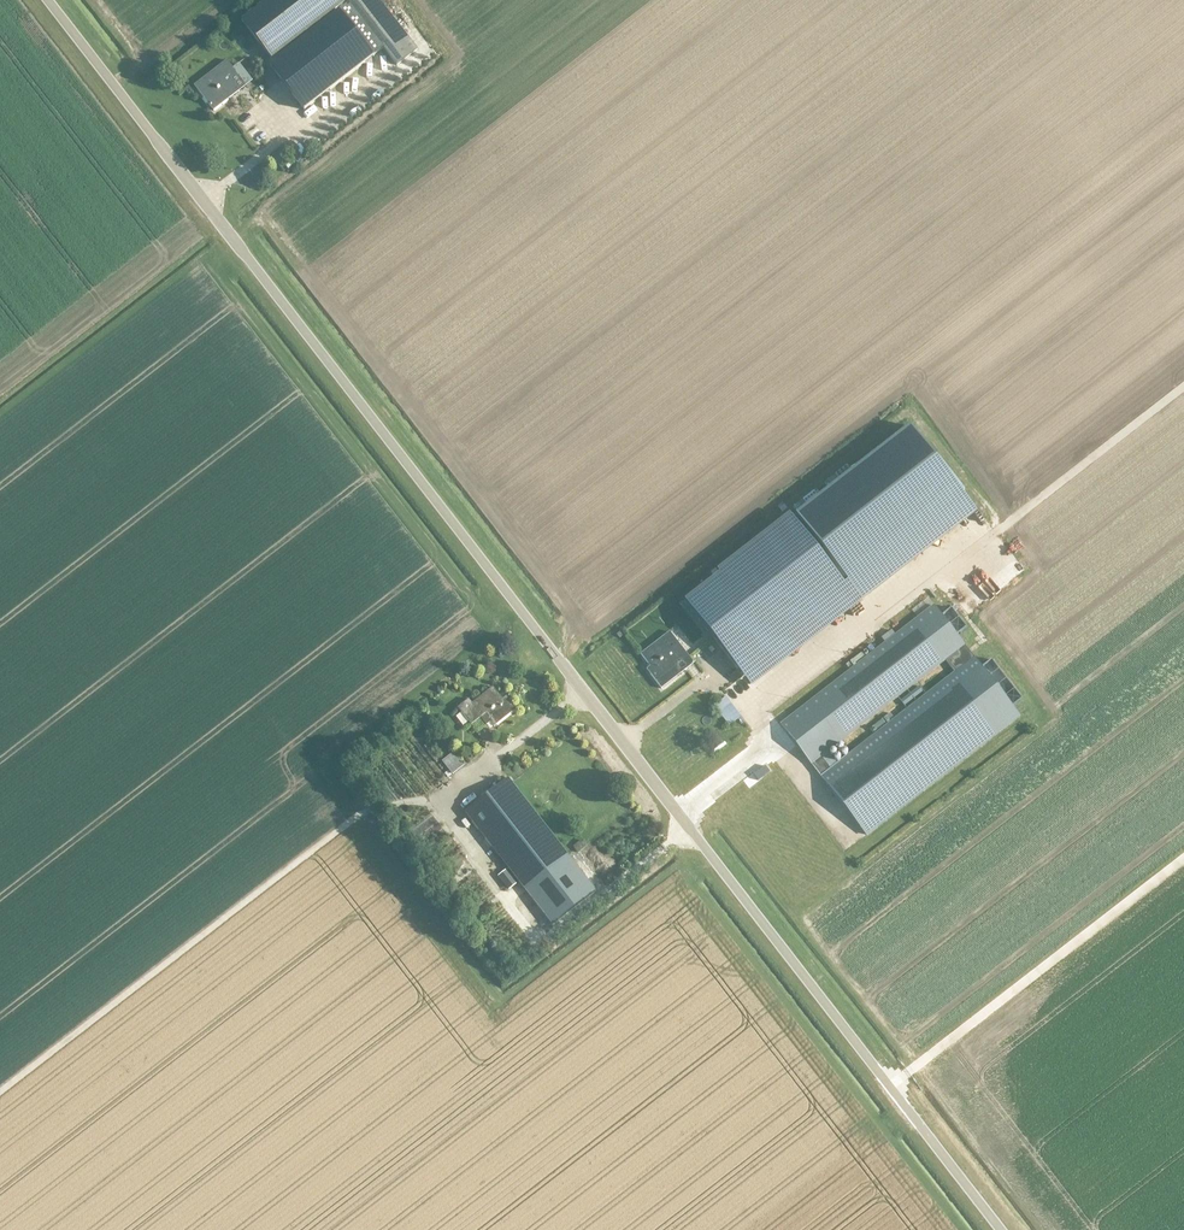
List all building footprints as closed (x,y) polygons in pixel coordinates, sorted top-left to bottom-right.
[(239,19),(271,60),(349,0),(263,0),(239,19)] [(339,12),(373,56),(383,49),(396,66),(417,50),(378,0),(353,0),(338,11),(339,12)] [(339,12),(270,66),(304,110),(373,56),(339,12)] [(427,62),(436,57),(432,51),(423,57),(427,62)] [(213,111),(214,111),(213,110),(246,86),(227,61),(219,67),(219,68),(199,84),(198,83),(194,86),(213,111)] [(419,62),(406,72),(410,78),(423,67),(419,62)] [(404,77),(391,85),(394,90),(407,82),(404,77)] [(910,427),(796,515),(848,582),(962,493),(910,427)] [(844,585),(792,518),(685,602),(737,668),(844,585)] [(981,667),(956,635),(966,628),(951,608),(941,616),(934,606),(781,725),(866,835),(1019,716),(1012,707),(1022,699),(991,660),(981,667)] [(661,689),(687,669),(672,650),(679,645),(669,632),(661,638),(662,639),(641,655),(641,654),(640,655),(650,667),(646,669),(661,689)] [(515,710),(516,710),(506,697),(502,700),(493,687),(492,688),(493,689),(472,705),(469,700),(458,708),(471,725),(480,718),(486,725),(487,725),(486,724),(489,722),(494,727),(494,726),(515,709),(515,710)] [(552,925),(596,891),(508,778),(464,812),(552,925)] [(516,884),(509,875),(502,881),(509,890),(516,884)]
